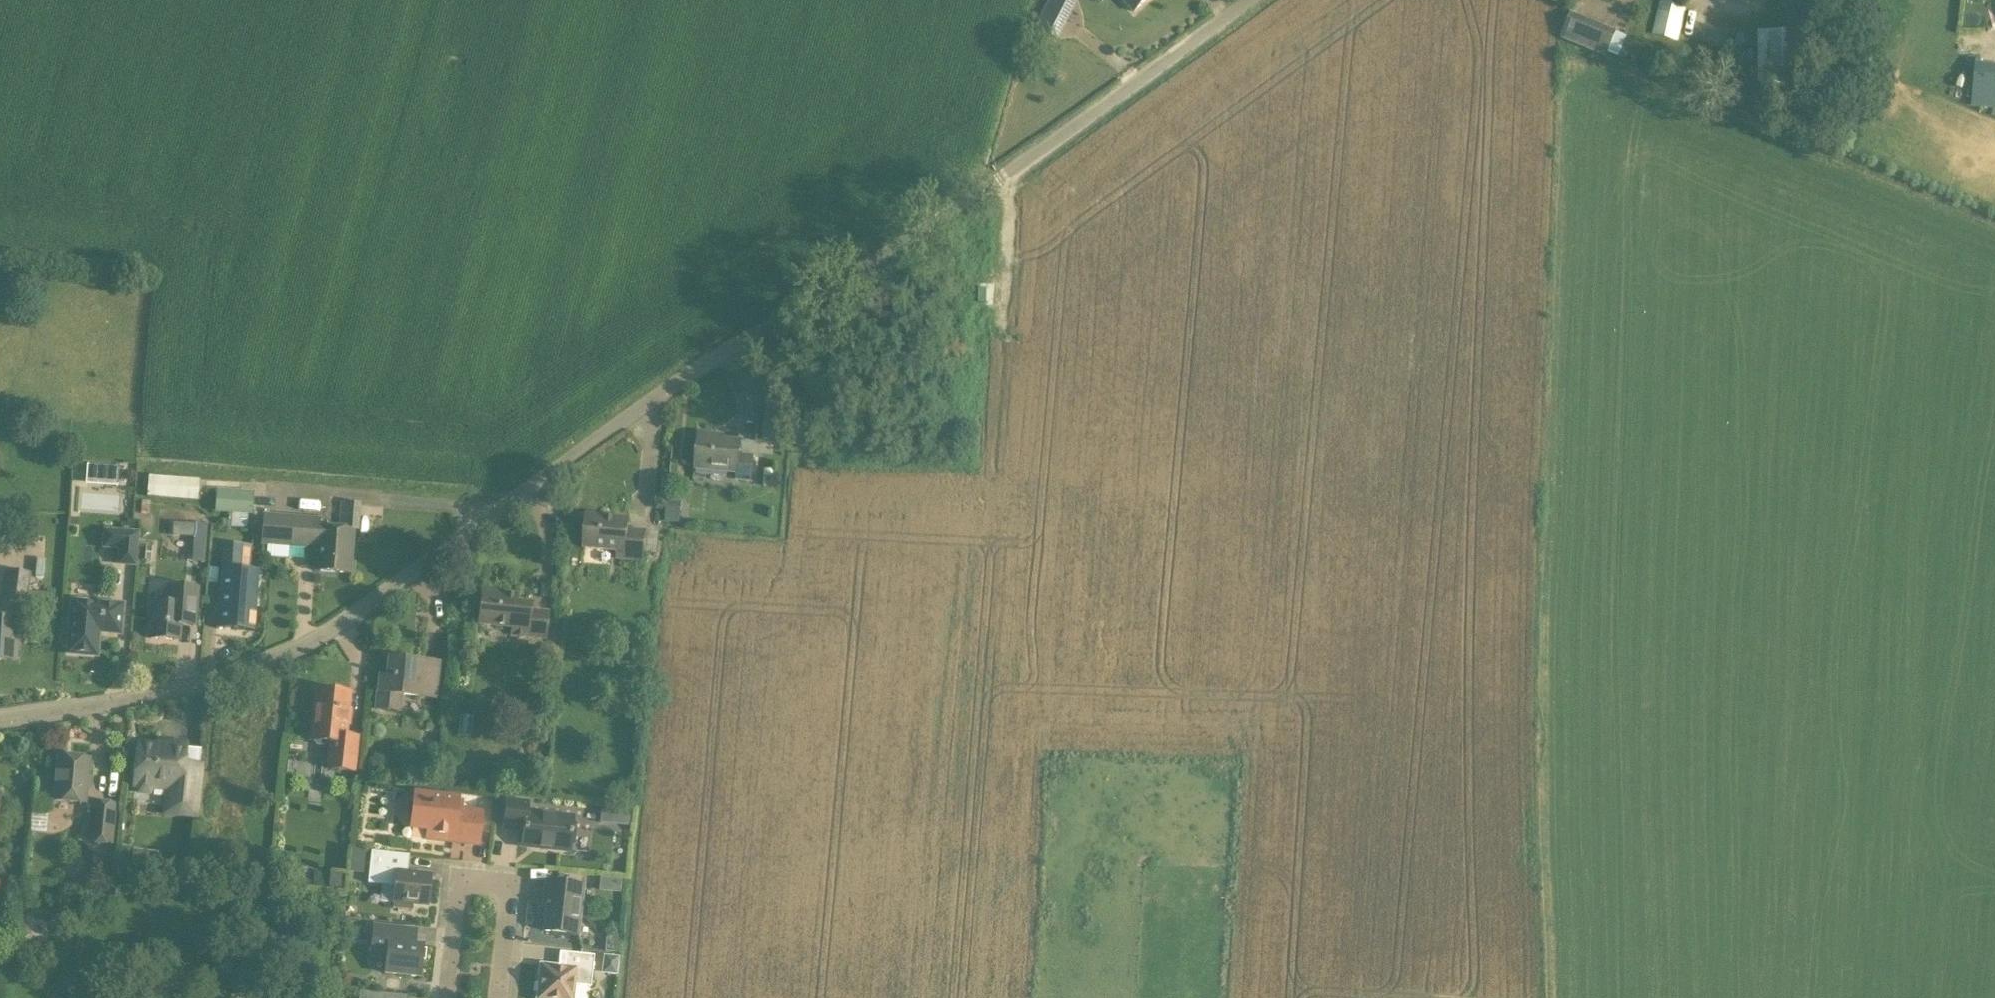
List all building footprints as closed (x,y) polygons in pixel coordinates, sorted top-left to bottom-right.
[(1147,0),(1122,0),(1134,12),(1147,0)] [(1652,35),(1678,41),(1687,2),(1679,0),(1660,0),(1652,35)] [(1047,6),(1038,23),(1060,34),(1068,17),(1064,14),(1067,7),(1058,3),(1055,10),(1047,6)] [(1570,13),(1560,38),(1607,57),(1617,31),(1570,13)] [(1805,30),(1757,30),(1757,83),(1771,83),(1771,78),(1806,78),(1805,30)] [(1992,66),(1974,64),(1970,105),(1994,108),(1994,87),(1990,86),(1992,66)] [(755,454),(740,453),(741,442),(717,439),(717,435),(699,433),(696,469),(736,473),(735,480),(752,482),(752,478),(754,478),(756,462),(754,462),(755,454)] [(88,464),(88,484),(119,484),(119,464),(88,464)] [(148,476),(147,497),(197,501),(198,480),(148,476)] [(254,492),(216,489),(214,512),(252,515),(254,492)] [(340,502),(338,528),(320,526),(320,518),(263,514),(260,545),(306,548),(306,547),(316,547),(314,571),(350,574),(354,529),(358,530),(361,504),(340,502)] [(583,548),(616,551),(615,560),(643,562),(644,553),(657,554),(659,533),(646,532),(646,530),(628,528),(629,518),(587,514),(583,548)] [(195,537),(194,550),(206,551),(208,524),(195,523),(195,537)] [(117,550),(116,566),(136,567),(139,531),(103,529),(101,549),(117,550)] [(222,555),(217,628),(245,630),(247,612),(256,612),(259,573),(239,571),(240,556),(222,555)] [(0,609),(0,660),(16,661),(19,614),(26,615),(27,613),(53,614),(54,593),(26,592),(27,572),(7,571),(4,599),(0,609)] [(152,603),(150,639),(178,641),(179,625),(194,626),(197,588),(168,586),(167,604),(152,603)] [(478,625),(510,628),(509,637),(546,641),(549,611),(530,610),(531,604),(516,603),(517,594),(481,591),(478,625)] [(73,603),(69,653),(95,655),(97,631),(118,633),(121,607),(73,603)] [(398,712),(400,695),(434,699),(438,664),(411,661),(389,658),(387,676),(379,676),(376,709),(398,712)] [(312,741),(329,743),(326,770),(355,773),(359,737),(344,735),(349,692),(317,689),(312,741)] [(202,764),(184,762),(186,745),(164,743),(163,747),(138,744),(134,786),(164,789),(161,816),(197,819),(202,764)] [(84,803),(88,760),(58,757),(55,800),(84,803)] [(483,811),(458,807),(459,798),(414,793),(410,829),(426,830),(425,839),(454,843),(454,845),(479,847),(483,811)] [(573,817),(526,812),(527,801),(505,798),(501,830),(523,833),(522,847),(569,852),(573,817)] [(118,803),(90,801),(86,843),(114,846),(118,803)] [(603,805),(602,813),(631,814),(631,807),(603,805)] [(630,825),(631,816),(602,814),(602,824),(630,825)] [(367,884),(395,887),(393,903),(426,906),(430,875),(407,872),(409,855),(371,851),(367,884)] [(549,881),(543,931),(577,935),(583,885),(549,881)] [(368,959),(387,961),(385,973),(419,978),(423,947),(399,943),(401,927),(373,923),(368,959)] [(574,986),(590,987),(594,956),(559,952),(558,966),(540,964),(537,997),(573,997),(574,986)]
